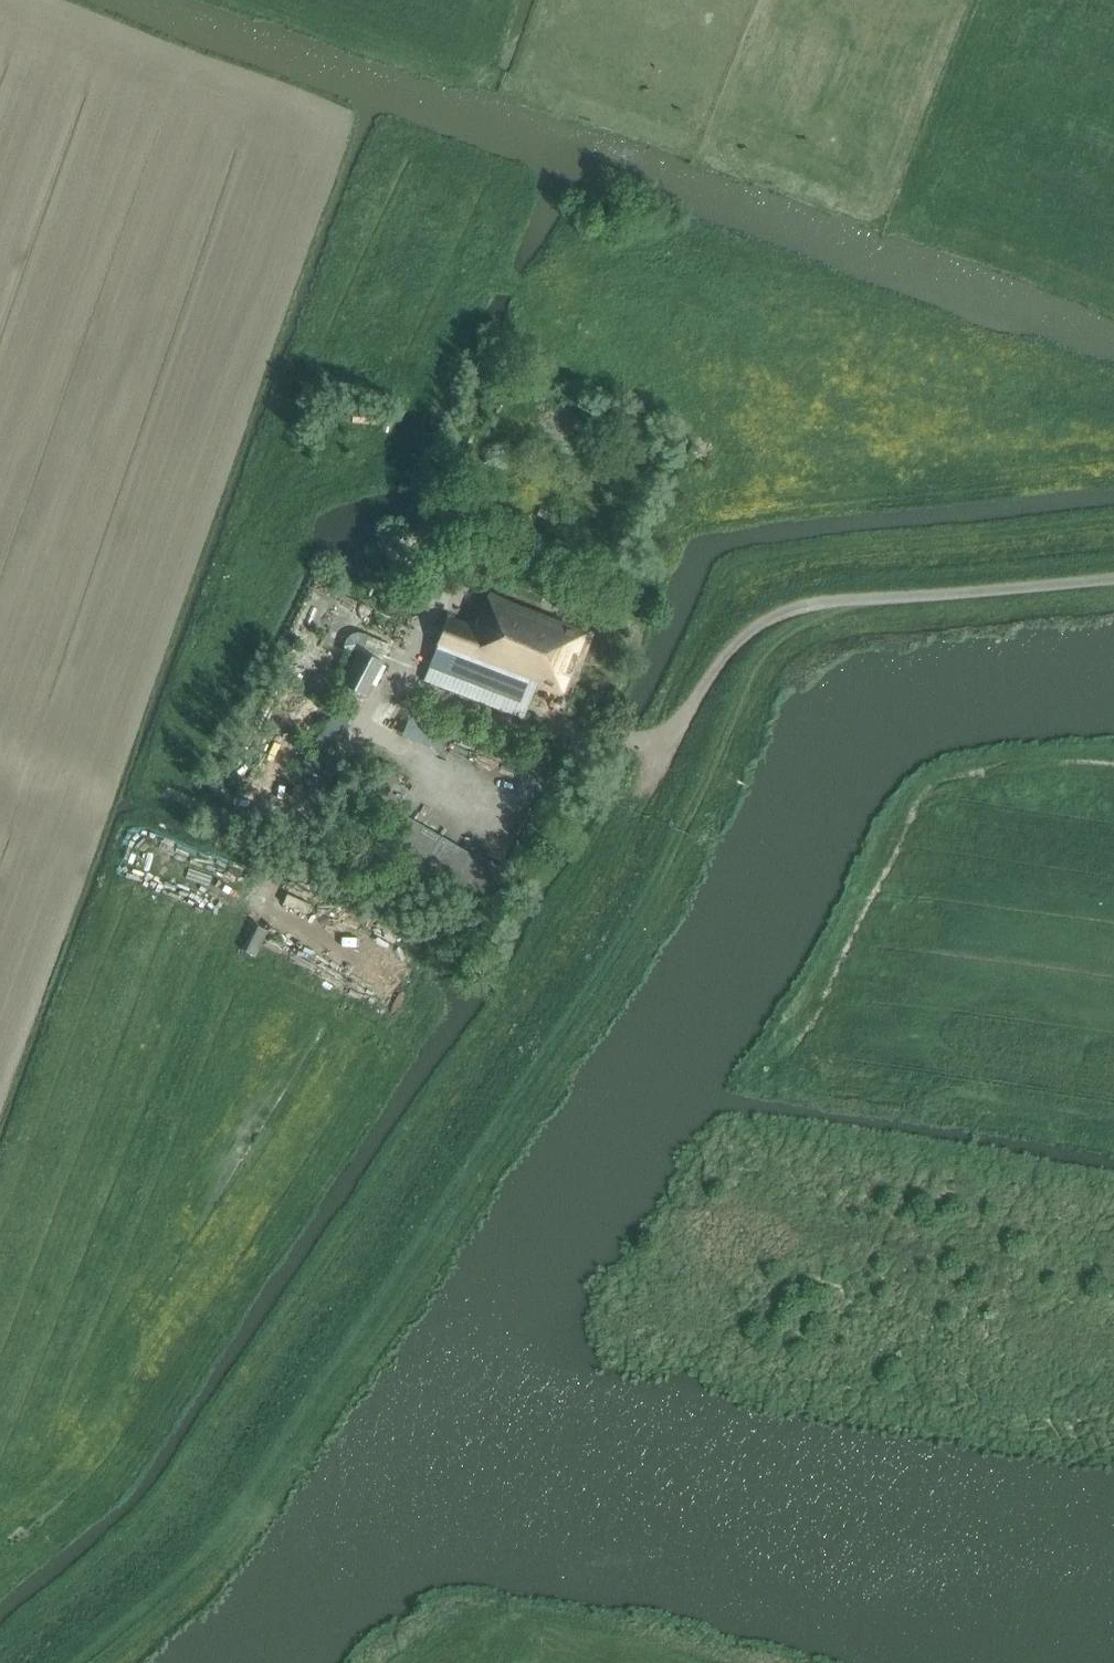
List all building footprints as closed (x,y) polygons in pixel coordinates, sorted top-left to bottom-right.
[(425,681),(524,719),(536,687),(563,696),(588,632),(488,592),(482,609),(478,608),(472,625),(448,617),(439,643),(425,681)] [(343,684),(366,696),(383,662),(360,650),(343,684)] [(320,755),(362,698),(352,690),(309,747),(320,755)] [(274,773),(299,783),(308,763),(283,752),(274,773)]
